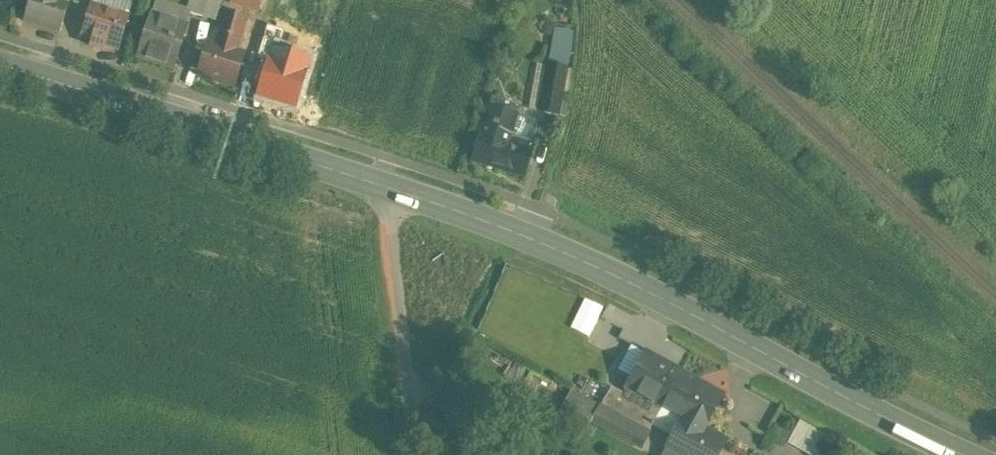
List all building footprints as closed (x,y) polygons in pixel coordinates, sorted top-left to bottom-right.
[(24,20),(60,32),(70,0),(31,0),(24,20)] [(188,14),(203,18),(208,0),(192,0),(188,14)] [(230,3),(259,12),(263,0),(231,0),(230,3)] [(111,6),(98,2),(96,7),(93,5),(82,37),(103,43),(103,45),(116,50),(117,48),(118,48),(129,17),(109,11),(111,6)] [(217,45),(208,42),(198,75),(235,87),(245,54),(236,51),(246,19),(227,12),(217,45)] [(188,26),(151,14),(137,56),(175,68),(188,26)] [(568,68),(548,64),(539,112),(559,116),(568,68)] [(518,116),(489,107),(472,161),(524,177),(535,142),(534,142),(538,130),(516,123),(518,116)] [(682,373),(646,353),(627,388),(627,389),(654,404),(649,412),(657,416),(662,408),(663,408),(682,373)] [(682,373),(663,408),(662,408),(657,416),(657,417),(649,432),(662,409),(682,419),(666,450),(676,454),(719,454),(726,441),(704,430),(723,396),(682,373)] [(625,395),(612,387),(601,407),(613,413),(614,413),(622,398),(623,398),(625,395)] [(598,408),(571,394),(559,416),(586,431),(598,408)] [(649,412),(623,398),(622,398),(614,413),(649,432),(657,417),(657,416),(649,412)] [(614,413),(613,413),(607,424),(643,443),(649,432),(614,413)] [(789,444),(812,454),(825,454),(834,438),(801,421),(789,444)]
